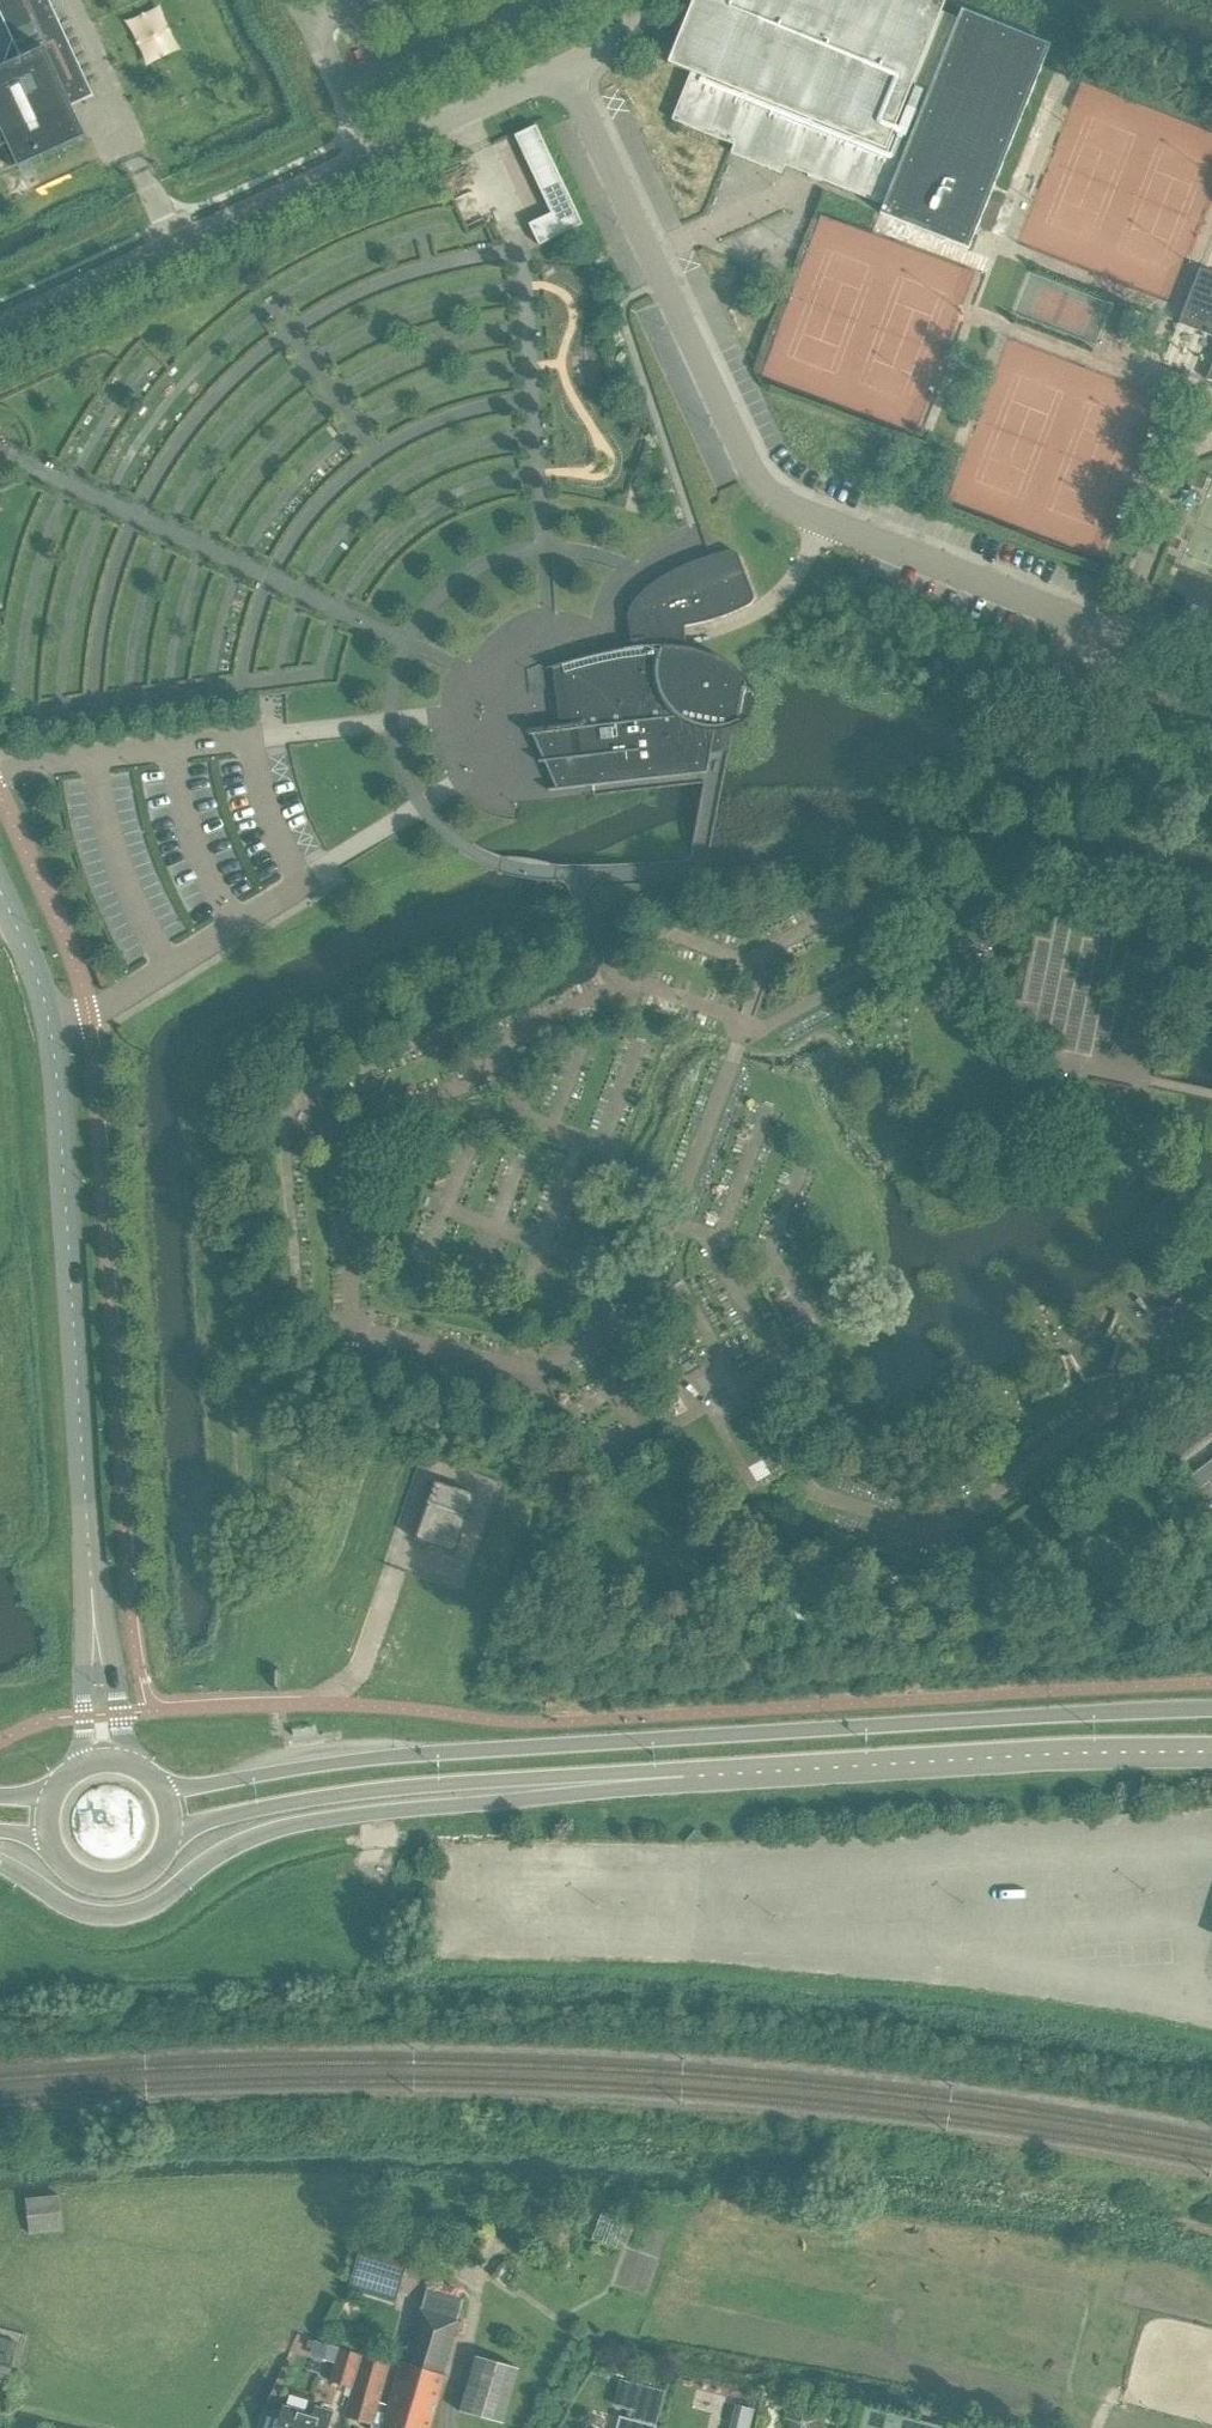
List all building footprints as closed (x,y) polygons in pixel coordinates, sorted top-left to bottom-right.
[(94,97),(49,0),(0,0),(0,14),(12,41),(2,70),(0,71),(0,129),(19,171),(87,140),(73,109),(74,106),(84,101),(94,97)] [(1050,45),(961,10),(958,19),(940,12),(944,3),(937,0),(694,0),(669,64),(691,73),(672,121),(734,145),(731,154),(781,174),(784,166),(849,191),(850,188),(858,191),(856,195),(883,205),(880,214),(969,250),(1050,45)] [(583,225),(536,126),(515,136),(551,213),(529,224),(539,245),(583,225)] [(1199,268),(1178,323),(1211,337),(1211,273),(1199,268)] [(627,614),(631,648),(643,646),(653,646),(661,646),(670,646),(680,647),(678,636),(677,627),(685,627),(698,624),(712,621),(724,617),(737,611),(749,605),(751,604),(753,602),(754,599),(754,596),(739,557),(737,554),(736,552),(733,551),(731,551),(728,551),(718,553),(707,557),(693,562),(676,569),(661,577),(654,582),(645,589),(640,593),(633,602),(628,611),(627,614)] [(710,754),(726,751),(730,728),(732,728),(741,724),(749,720),(745,717),(741,720),(739,721),(746,687),(752,695),(754,693),(749,685),(744,678),(737,671),(730,665),(722,660),(714,656),(706,653),(697,650),(680,647),(670,646),(661,646),(653,646),(643,646),(631,648),(615,650),(598,654),(561,664),(568,725),(528,729),(528,735),(548,789),(548,791),(707,772),(710,754)] [(1211,1434),(1211,1412),(1208,1406),(1160,1443),(1174,1462),(1203,1440),(1211,1434)] [(415,1540),(455,1555),(476,1496),(436,1482),(415,1540)] [(29,2234),(63,2230),(58,2195),(24,2199),(29,2234)] [(378,2277),(399,2284),(414,2238),(382,2228),(375,2247),(363,2242),(354,2270),(362,2272),(358,2285),(374,2289),(378,2277)] [(445,2374),(441,2373),(463,2300),(426,2288),(403,2362),(400,2362),(381,2427),(429,2427),(445,2374)] [(18,2342),(0,2338),(0,2380),(8,2382),(18,2342)] [(350,2386),(359,2355),(339,2350),(330,2381),(350,2386)] [(459,2412),(502,2422),(517,2368),(477,2355),(459,2412)] [(343,2417),(371,2425),(389,2364),(361,2356),(343,2417)] [(330,2413),(314,2408),(311,2416),(282,2408),(276,2427),(326,2427),(330,2413)] [(655,2426),(621,2417),(618,2427),(654,2427),(655,2426)]
